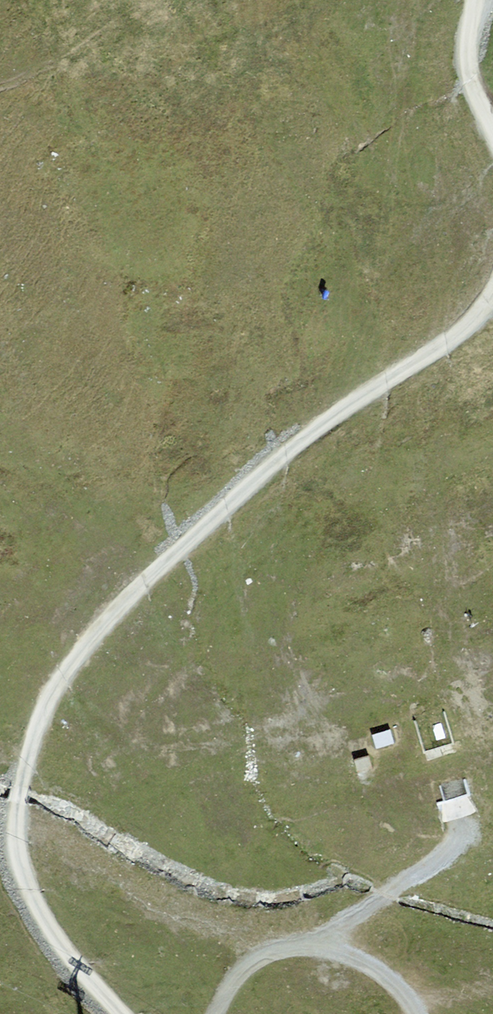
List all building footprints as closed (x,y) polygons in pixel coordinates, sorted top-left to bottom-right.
[(467,779),(437,785),(444,821),(475,815),(467,779)]
